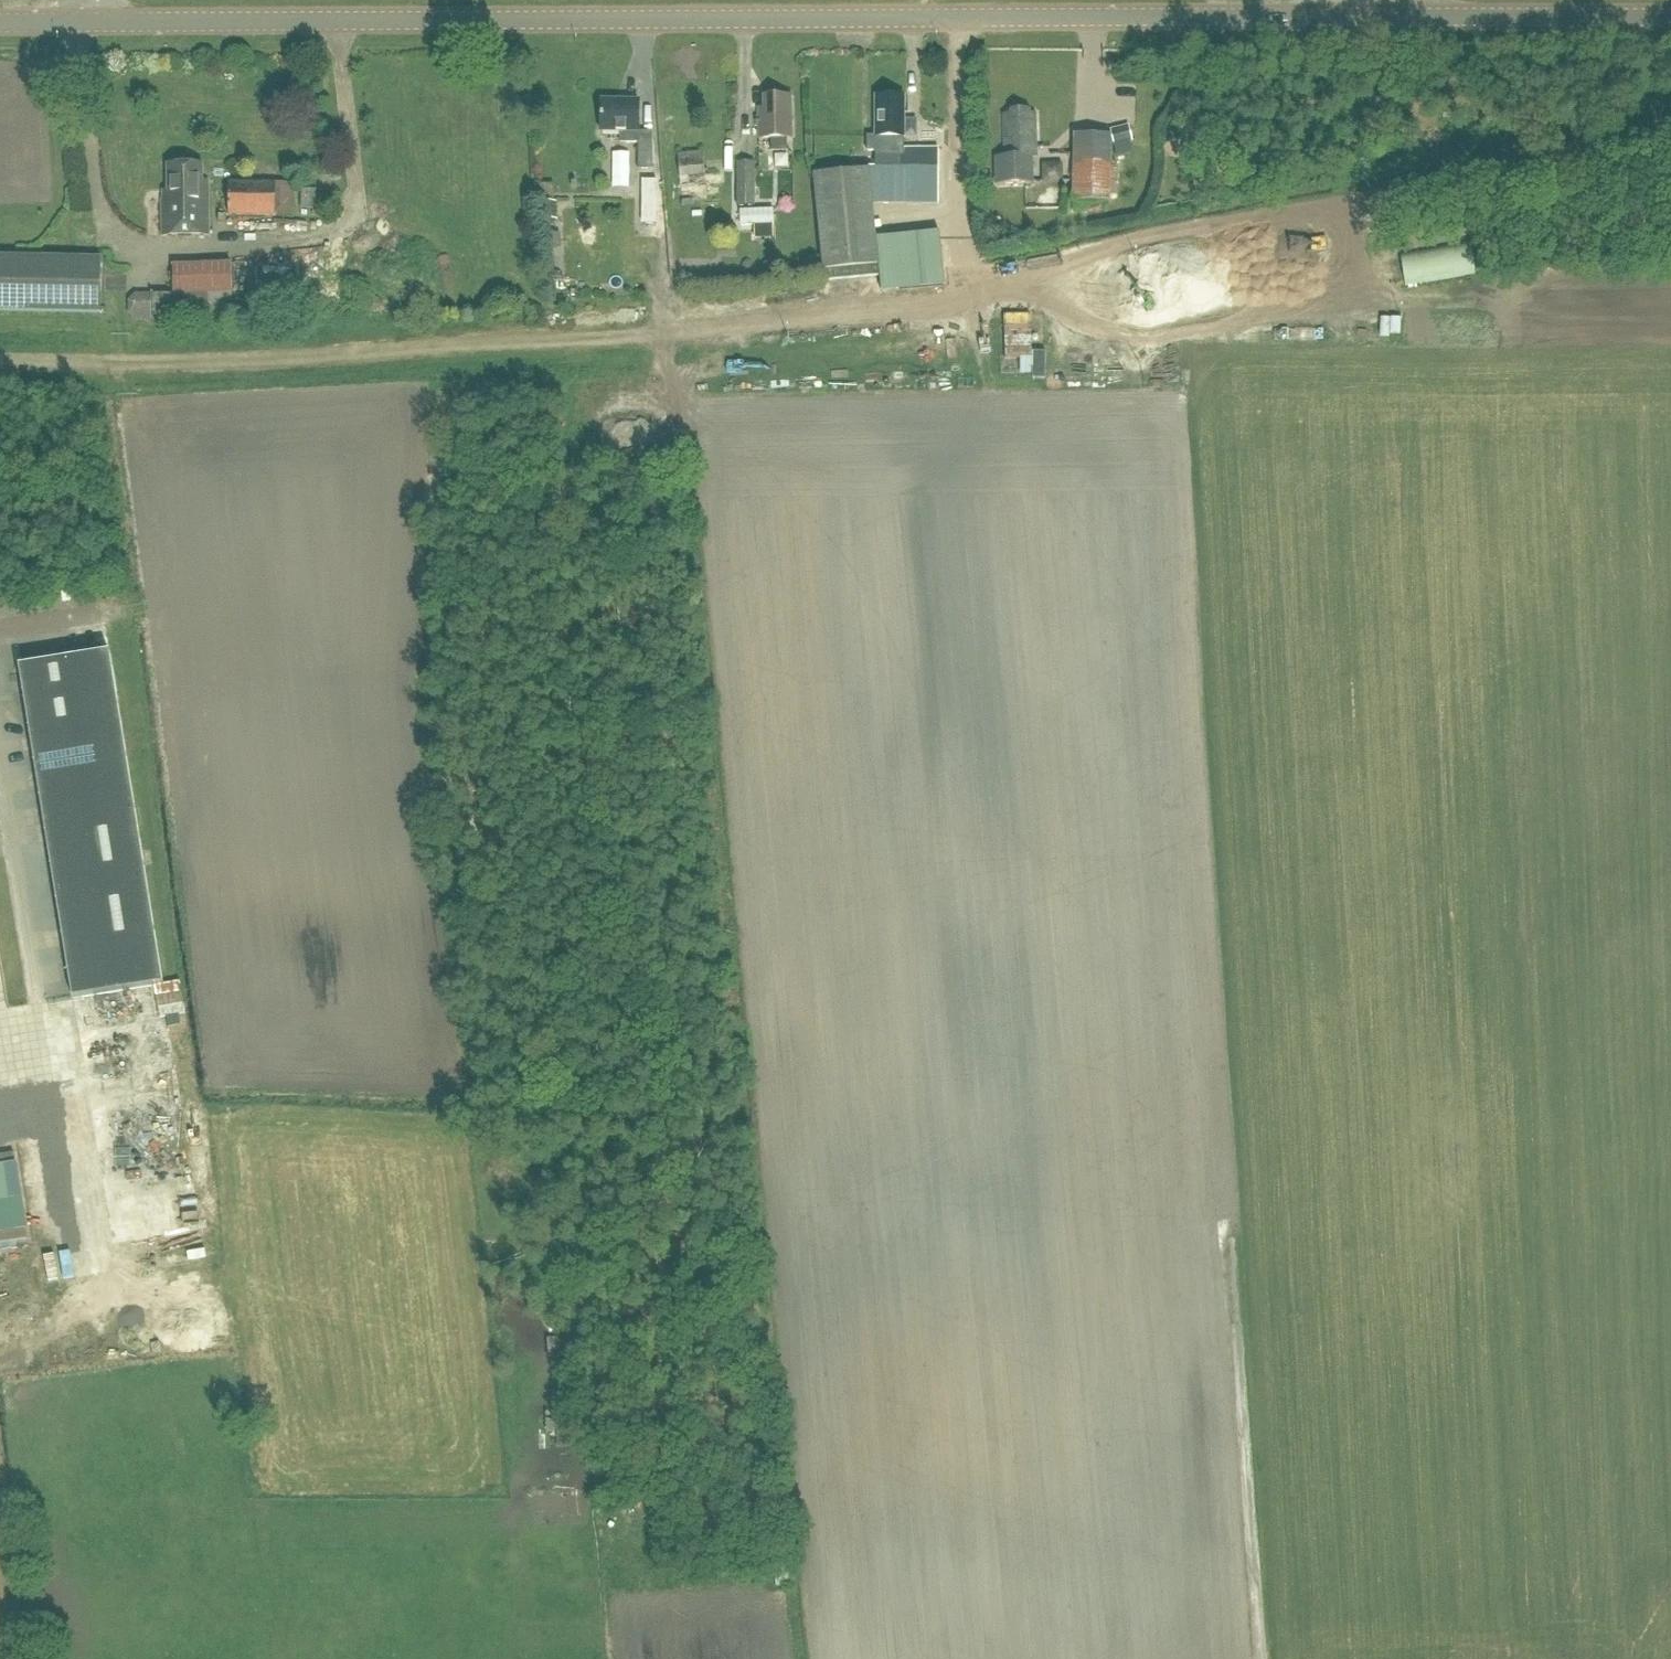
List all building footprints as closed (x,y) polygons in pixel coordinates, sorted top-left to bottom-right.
[(759,140),(793,139),(792,97),(764,98),(764,109),(758,109),(759,140)] [(905,170),(904,151),(904,97),(876,97),(875,137),(867,137),(867,152),(875,152),(875,168),(875,171),(905,170)] [(652,171),(652,133),(639,133),(639,102),(601,101),(601,133),(620,133),(620,144),(638,144),(638,171),(652,171)] [(1030,115),(1030,111),(1010,112),(1010,115),(1003,115),(1004,157),(995,158),(996,185),(1038,184),(1036,115),(1030,115)] [(1115,146),(1132,142),(1129,129),(1112,133),(1115,146)] [(1110,203),(1111,137),(1074,137),(1073,203),(1078,203),(1077,212),(1105,213),(1105,203),(1110,203)] [(788,150),(788,139),(771,139),(771,151),(788,150)] [(733,146),(731,168),(740,169),(742,147),(733,146)] [(939,151),(904,151),(905,170),(875,171),(875,168),(868,168),(868,171),(872,204),(939,204),(939,151)] [(694,187),(693,178),(706,177),(703,152),(678,155),(681,179),(682,202),(708,200),(706,186),(694,187)] [(203,182),(203,166),(168,166),(168,200),(162,200),(162,237),(209,237),(209,182),(203,182)] [(825,282),(879,277),(875,240),(872,204),(868,171),(814,176),(824,271),(825,282)] [(755,208),(755,173),(736,173),(736,208),(755,208)] [(230,215),(275,216),(275,183),(231,182),(230,215)] [(643,182),(643,226),(656,226),(657,182),(643,182)] [(557,203),(543,203),(544,221),(557,220),(557,203)] [(940,233),(875,240),(879,277),(944,272),(940,233)] [(558,235),(550,235),(550,251),(559,251),(558,235)] [(1468,242),(1401,254),(1406,286),(1474,274),(1468,242)] [(102,259),(0,256),(0,310),(100,313),(102,259)] [(172,296),(152,296),(153,321),(233,318),(231,265),(172,267),(172,296)] [(1043,348),(1041,322),(1012,324),(1013,349),(1043,348)] [(121,580),(102,581),(103,592),(121,591),(121,580)] [(65,660),(70,695),(76,730),(121,723),(110,652),(65,660)] [(65,660),(19,667),(25,702),(70,695),(65,660)] [(30,737),(76,730),(70,695),(25,702),(30,737)] [(39,789),(130,775),(121,723),(76,730),(30,737),(39,789)] [(44,824),(135,810),(130,775),(39,789),(44,824)] [(56,894),(147,879),(135,810),(44,824),(56,894)] [(67,964),(158,949),(147,879),(56,894),(67,964)] [(72,999),(163,984),(158,949),(67,964),(72,999)] [(0,1164),(0,1231),(28,1226),(16,1161),(0,1164)]
